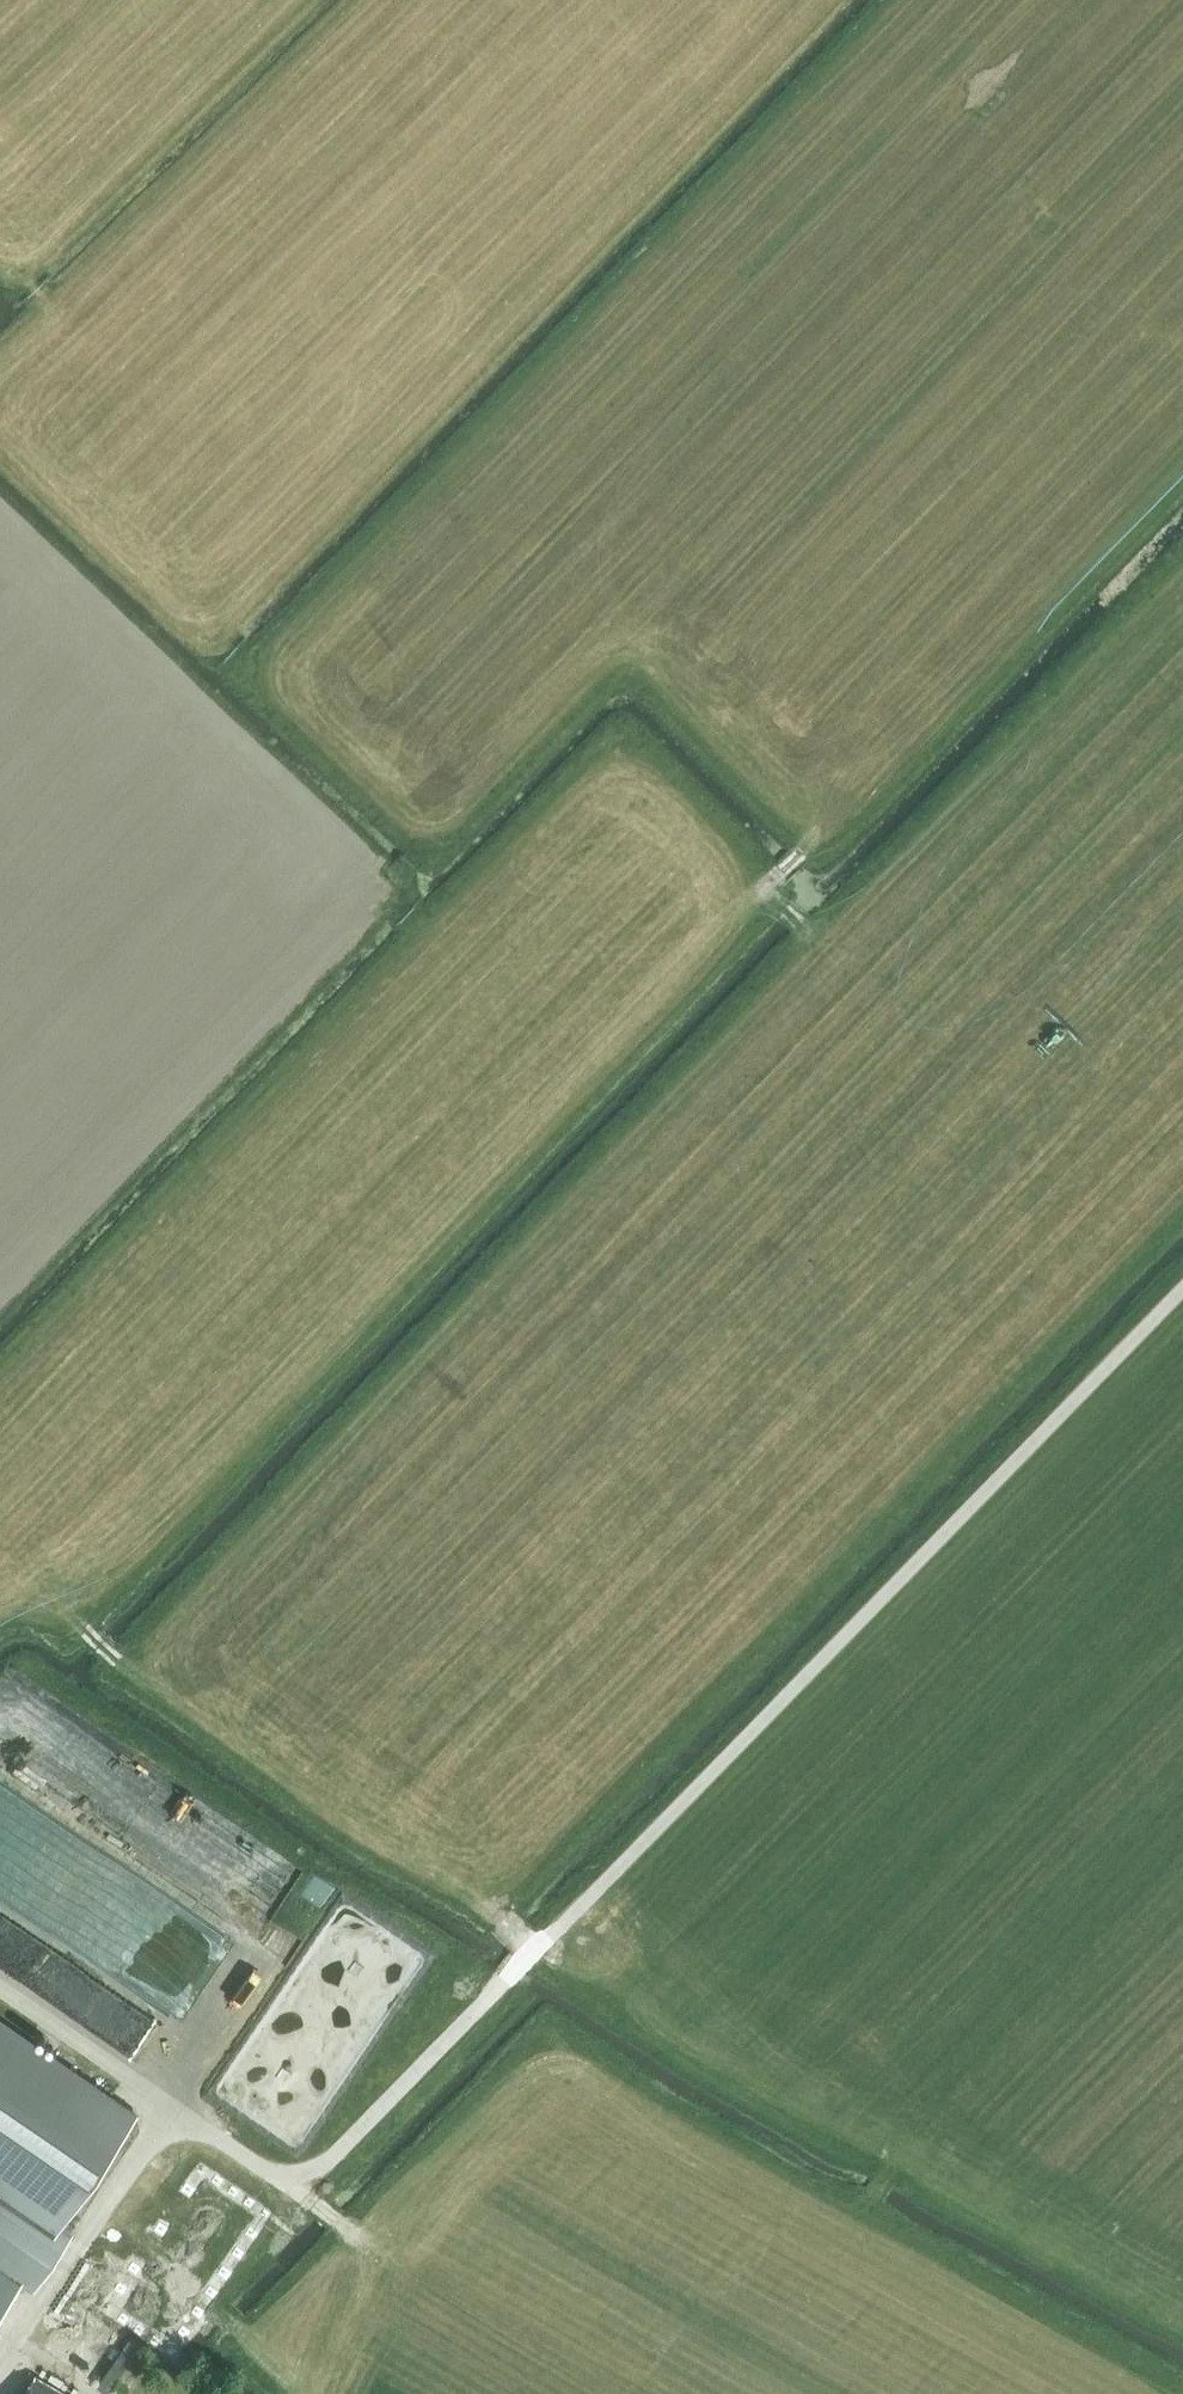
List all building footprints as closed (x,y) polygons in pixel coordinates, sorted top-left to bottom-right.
[(0,1890),(0,1909),(39,1937),(40,1935),(46,1938),(53,1927),(0,1890)] [(0,2014),(0,2266),(22,2280),(35,2290),(74,2232),(62,2223),(140,2110),(0,2014)] [(266,2213),(201,2169),(107,2308),(171,2352),(266,2213)] [(22,2280),(0,2266),(0,2312),(22,2280)] [(152,2351),(130,2336),(97,2384),(112,2393),(124,2393),(152,2351)] [(35,2375),(24,2393),(68,2393),(35,2375)]
